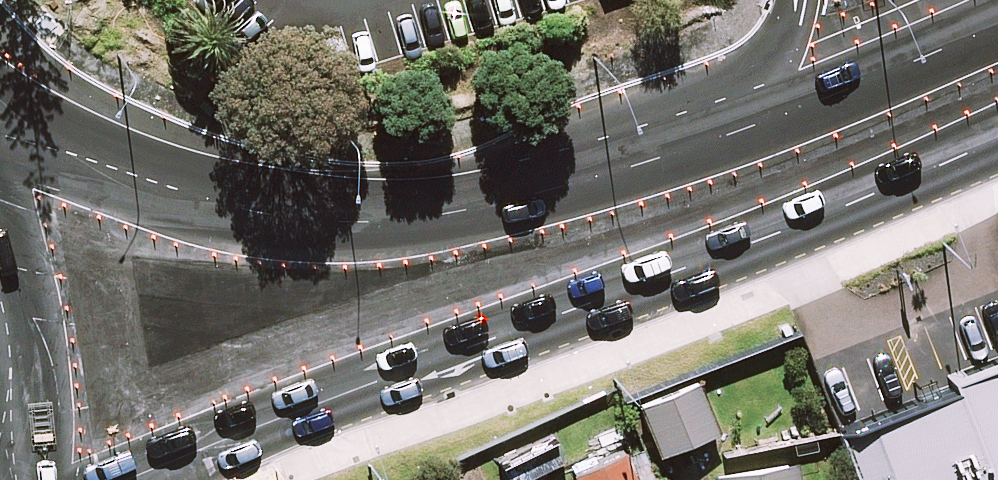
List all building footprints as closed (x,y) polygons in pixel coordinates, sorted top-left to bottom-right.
[(946,375),(949,388),(839,430),(858,479),(997,479),(997,356),(946,375)] [(715,431),(694,377),(636,400),(657,454),(715,431)] [(622,448),(571,472),(574,479),(636,479),(622,448)] [(791,462),(711,475),(712,479),(793,479),(791,462)]
